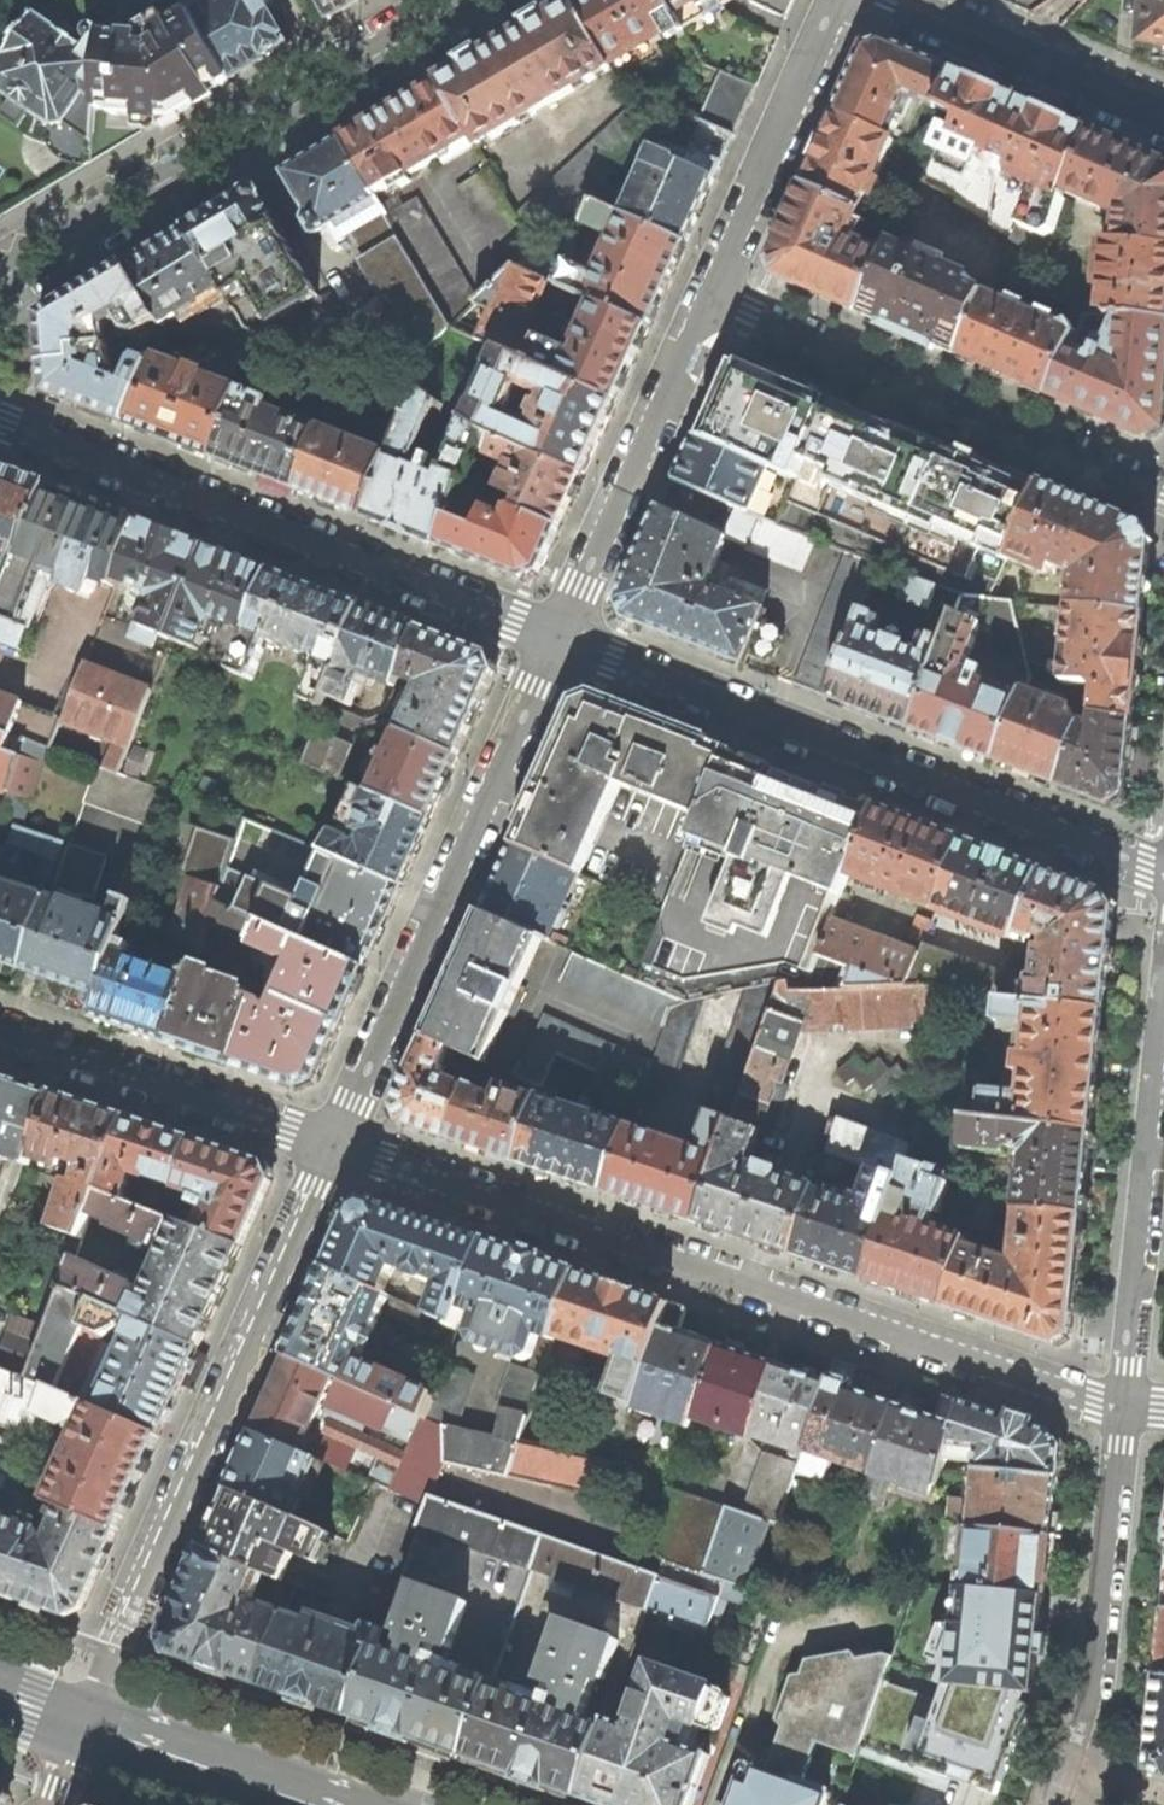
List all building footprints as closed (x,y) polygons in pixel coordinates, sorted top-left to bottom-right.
[(84,20),(98,0),(55,0),(84,20)] [(214,1),(214,0),(190,0),(186,3),(190,9),(230,79),(265,58),(289,44),(266,6),(274,1),(273,0),(215,0),(214,1)] [(363,0),(319,0),(329,16),(331,15),(333,18),(361,1),(363,0)] [(572,1),(611,67),(617,77),(657,54),(654,49),(660,46),(656,38),(666,33),(668,36),(682,27),(666,0),(574,0),(572,1)] [(682,27),(683,27),(684,28),(703,15),(724,2),(728,0),(666,0),(682,27)] [(750,0),(787,16),(794,0),(750,0)] [(1163,58),(1163,0),(1143,0),(1139,40),(1155,42),(1153,57),(1163,58)] [(511,38),(437,82),(476,148),(611,67),(572,1),(511,38)] [(726,6),(724,2),(703,15),(704,17),(706,20),(708,21),(711,21),(714,21),(725,14),(726,12),(727,11),(727,8),(726,6)] [(171,114),(230,79),(190,9),(154,31),(154,38),(99,34),(94,108),(148,112),(171,114)] [(91,150),(94,108),(99,34),(99,31),(91,26),(88,28),(87,29),(86,31),(86,34),(88,40),(83,47),(71,39),(77,30),(65,21),(58,31),(34,15),(13,46),(0,65),(0,90),(13,98),(1,115),(19,127),(30,111),(53,126),(55,130),(58,134),(62,139),(69,144),(76,147),(86,150),(91,150)] [(847,89),(836,114),(891,139),(909,98),(938,110),(955,71),(883,40),(866,47),(847,89)] [(984,85),(955,71),(938,110),(961,120),(956,133),(945,128),(935,151),(945,156),(939,171),(971,186),(986,155),(997,161),(1023,102),(984,85)] [(755,87),(722,72),(700,121),(701,121),(734,135),(755,87)] [(389,110),(341,139),(376,197),(391,188),(394,191),(411,181),(407,176),(441,155),(447,165),(476,148),(437,82),(389,110)] [(1055,116),(1023,102),(997,161),(993,171),(1023,185),(1029,182),(1031,178),(1036,179),(1040,188),(1013,242),(1044,263),(1066,199),(1061,198),(1063,193),(1091,132),(1055,116)] [(628,112),(517,215),(536,248),(646,142),(628,112)] [(820,151),(804,186),(861,211),(891,139),(836,114),(820,151)] [(706,201),(734,135),(701,121),(686,155),(670,147),(666,154),(656,150),(626,217),(686,243),(706,201)] [(1091,132),(1063,193),(1122,216),(1119,244),(1163,249),(1163,164),(1141,154),(1091,132)] [(329,225),(376,197),(341,139),(314,155),(284,173),(309,214),(306,215),(306,220),(313,232),(317,233),(329,225)] [(489,169),(457,188),(509,273),(516,268),(534,250),(536,248),(517,215),(489,169)] [(796,285),(860,313),(885,255),(849,240),(861,211),(804,186),(771,261),(777,278),(796,285)] [(247,292),(269,326),(296,310),(318,297),(287,244),(288,244),(276,224),(275,224),(261,200),(245,196),(222,209),(188,230),(228,298),(230,302),(247,292)] [(363,226),(385,213),(376,197),(329,225),(333,231),(357,216),(363,226)] [(417,198),(387,216),(401,238),(453,327),(460,321),(478,303),(479,302),(417,198)] [(615,231),(619,232),(626,217),(593,202),(584,224),(607,234),(615,231)] [(385,213),(363,226),(354,232),(368,258),(401,238),(387,216),(385,213)] [(686,243),(626,217),(619,232),(620,242),(617,250),(610,247),(607,250),(602,263),(603,266),(609,268),(606,276),(597,283),(594,281),(590,273),(566,262),(562,273),(556,286),(589,300),(650,327),(668,285),(686,243)] [(160,246),(128,266),(161,322),(164,326),(181,315),(186,324),(228,298),(188,230),(160,246)] [(453,327),(401,238),(368,258),(361,262),(382,298),(389,294),(401,316),(406,321),(376,349),(403,374),(451,328),(453,327)] [(1119,244),(1105,243),(1101,275),(1108,276),(1105,300),(1109,303),(1108,317),(1120,318),(1163,323),(1163,249),(1119,244)] [(912,336),(960,356),(987,294),(969,286),(971,279),(890,244),(885,255),(860,313),(912,336)] [(549,282),(556,286),(562,273),(546,265),(549,258),(534,250),(516,268),(549,282)] [(42,317),(47,366),(76,364),(75,350),(108,346),(106,326),(119,319),(128,332),(138,334),(161,322),(128,266),(86,291),(42,317)] [(634,361),(650,327),(589,300),(586,306),(593,309),(578,343),(583,345),(578,356),(566,356),(563,355),(566,349),(527,331),(549,282),(516,268),(509,273),(479,302),(478,303),(494,310),(484,332),(460,321),(453,327),(451,328),(498,349),(616,401),(634,361)] [(1006,376),(1051,396),(1069,354),(1075,341),(1078,334),(1071,322),(1060,326),(987,294),(960,356),(1006,376)] [(296,310),(269,326),(259,333),(300,348),(305,338),(300,318),(296,310)] [(1103,316),(1087,315),(1078,334),(1075,341),(1090,347),(1103,316)] [(1163,429),(1163,420),(1163,323),(1120,318),(1106,352),(1097,349),(1091,364),(1069,354),(1051,396),(1102,418),(1148,437),(1163,429)] [(47,366),(49,395),(91,411),(129,426),(153,365),(138,359),(135,360),(128,378),(111,372),(109,346),(108,346),(75,350),(76,364),(47,366)] [(467,420),(483,432),(496,437),(584,476),(602,436),(616,401),(498,349),(467,420)] [(170,442),(214,458),(239,393),(204,378),(205,376),(205,375),(190,369),(189,370),(189,372),(156,358),(153,365),(129,426),(170,442)] [(734,364),(701,439),(769,469),(796,481),(786,503),(975,581),(978,573),(1000,582),(1009,560),(1042,484),(1016,472),(1010,483),(993,475),(980,470),(982,463),(895,425),(892,429),(852,411),(852,407),(832,398),(774,373),(771,376),(742,364),(740,366),(734,364)] [(404,533),(439,545),(449,518),(483,432),(467,420),(462,417),(450,450),(438,446),(434,458),(417,453),(437,400),(416,386),(389,455),(365,517),(404,533)] [(259,476),(298,491),(322,429),(330,408),(309,399),(300,423),(269,411),(272,404),(240,391),(239,393),(214,458),(259,476)] [(331,504),(365,517),(389,455),(322,429),(298,491),(331,504)] [(683,459),(674,480),(738,508),(750,513),(769,469),(701,439),(694,436),(683,459)] [(573,500),(584,476),(496,437),(489,454),(513,466),(502,490),(525,500),(520,511),(560,528),(573,500)] [(7,597),(50,486),(3,468),(0,467),(0,595),(7,597)] [(1095,507),(1042,484),(1009,560),(1043,574),(1056,566),(1072,572),(1074,586),(1072,608),(1144,616),(1147,585),(1152,542),(1142,527),(1095,507)] [(50,486),(7,597),(0,615),(0,642),(22,651),(30,631),(27,629),(46,579),(56,574),(69,580),(67,584),(67,587),(69,590),(71,592),(75,592),(77,590),(89,594),(94,590),(99,580),(115,586),(117,581),(140,521),(98,504),(50,486)] [(992,600),(1000,582),(978,573),(975,581),(786,503),(777,525),(816,540),(848,553),(879,565),(908,576),(936,587),(964,598),(992,600)] [(541,572),(560,528),(520,511),(514,508),(508,521),(487,513),(480,531),(449,518),(439,545),(488,565),(525,579),(541,572)] [(727,537),(726,540),(803,570),(816,540),(777,525),(750,513),(738,508),(726,537),(727,537)] [(749,655),(763,621),(768,611),(761,608),(767,592),(733,578),(725,582),(730,567),(717,560),(726,540),(727,537),(726,537),(661,510),(640,557),(620,602),(627,619),(675,637),(745,665),(749,655)] [(177,535),(140,521),(117,581),(152,595),(155,604),(152,605),(148,615),(142,613),(132,640),(166,653),(171,640),(207,547),(177,535)] [(241,560),(207,547),(171,640),(199,651),(210,625),(216,619),(250,633),(273,572),(241,560)] [(797,685),(829,697),(861,611),(879,565),(848,553),(797,685)] [(321,591),(273,572),(250,633),(234,673),(253,681),(262,656),(274,661),(280,644),(287,647),(286,647),(303,654),(303,653),(321,660),(306,701),(307,701),(302,714),(320,721),(330,696),(364,607),(321,591)] [(936,587),(908,576),(900,599),(927,609),(936,587)] [(955,746),(997,763),(1021,700),(963,675),(982,626),(1018,628),(1012,603),(992,600),(964,598),(946,644),(913,730),(955,746)] [(393,619),(364,607),(330,696),(350,705),(362,674),(398,689),(401,679),(421,630),(393,619)] [(1141,652),(1144,616),(1072,608),(1064,682),(1094,686),(1099,693),(1098,717),(1133,720),(1141,652)] [(867,712),(913,730),(946,644),(934,640),(927,657),(891,640),(889,642),(869,634),(875,617),(861,611),(829,697),(867,712)] [(763,621),(749,655),(764,661),(778,654),(784,639),(777,626),(763,621)] [(490,656),(421,630),(401,679),(416,685),(419,684),(424,686),(428,692),(427,695),(421,695),(417,700),(415,699),(401,732),(459,757),(481,708),(496,673),(490,656)] [(116,741),(106,770),(119,774),(152,690),(117,677),(84,665),(64,716),(63,720),(116,741)] [(1029,775),(1060,787),(1083,725),(1070,720),(1073,711),(1025,692),(1021,700),(997,763),(1029,775)] [(26,741),(45,748),(51,750),(63,720),(64,716),(0,694),(0,732),(26,741)] [(533,799),(513,845),(581,875),(621,785),(700,817),(727,749),(647,717),(592,696),(576,703),(533,799)] [(1060,787),(1110,806),(1126,797),(1128,768),(1131,748),(1133,720),(1098,717),(1093,729),(1083,725),(1060,787)] [(9,793),(21,757),(7,752),(10,744),(24,749),(26,741),(0,732),(0,790),(9,793)] [(447,786),(459,757),(401,732),(373,794),(432,820),(447,786)] [(306,764),(339,779),(352,749),(318,733),(306,764)] [(2,813),(21,819),(45,748),(26,741),(24,749),(21,757),(9,793),(2,813)] [(734,751),(727,749),(700,817),(636,979),(686,1001),(703,997),(747,988),(780,982),(790,980),(791,990),(805,990),(832,919),(849,877),(876,807),(869,803),(866,807),(791,778),(733,756),(734,751)] [(85,799),(160,826),(172,793),(119,774),(106,770),(97,766),(85,799)] [(417,853),(432,820),(373,794),(354,786),(351,792),(365,798),(361,808),(366,811),(358,830),(364,834),(361,841),(353,843),(352,840),(332,832),(323,853),(402,886),(417,853)] [(923,825),(876,807),(849,877),(936,911),(964,840),(923,825)] [(182,875),(189,877),(222,886),(236,840),(197,828),(182,875)] [(68,848),(18,831),(0,882),(0,963),(4,964),(4,963),(26,970),(51,899),(55,887),(68,848)] [(1000,855),(964,840),(936,911),(1015,941),(1020,929),(1043,871),(1000,855)] [(500,875),(483,911),(541,937),(548,940),(554,926),(560,928),(569,906),(565,903),(567,897),(580,901),(590,879),(581,875),(513,845),(500,875)] [(106,860),(68,848),(55,887),(92,899),(106,860)] [(384,927),(402,886),(323,853),(304,900),(290,935),(366,969),(384,927)] [(74,1012),(93,1018),(116,952),(144,870),(128,865),(118,897),(112,913),(103,917),(51,899),(26,970),(56,980),(82,989),(74,1012)] [(1105,895),(1043,871),(1020,929),(1033,934),(1048,935),(1046,950),(1039,950),(1036,980),(1032,981),(1030,1004),(1104,1011),(1109,957),(1114,910),(1105,895)] [(162,967),(191,977),(194,968),(209,924),(217,903),(222,886),(189,877),(162,967)] [(304,900),(249,878),(236,911),(263,923),(290,935),(304,900)] [(209,924),(254,943),(263,923),(236,911),(217,903),(209,924)] [(468,946),(454,978),(512,1004),(541,937),(483,911),(468,946)] [(932,920),(917,914),(909,937),(924,942),(932,920)] [(920,953),(832,919),(805,990),(907,987),(920,953)] [(355,993),(366,969),(290,935),(263,923),(254,943),(283,956),(294,953),(296,963),(282,997),(342,1024),(355,993)] [(992,1000),(1002,975),(923,945),(920,953),(907,987),(935,986),(934,994),(992,1000)] [(191,977),(162,967),(116,952),(93,1018),(133,1032),(168,1044),(191,977)] [(562,980),(663,1027),(669,1009),(686,1001),(636,979),(575,952),(562,980)] [(204,1056),(232,1066),(254,1004),(247,1001),(250,991),(217,980),(218,976),(194,968),(191,977),(168,1044),(204,1056)] [(454,978),(427,1038),(450,1048),(485,1064),(512,1004),(454,978)] [(746,1240),(795,1256),(817,1192),(818,1188),(779,1176),(779,1172),(761,1166),(759,1170),(744,1165),(747,1156),(751,1157),(759,1134),(770,1137),(787,1087),(775,1083),(784,1061),(789,1062),(802,1024),(931,1020),(934,994),(935,986),(907,987),(805,990),(791,990),(790,980),(780,982),(698,1223),(746,1240)] [(655,1209),(698,1223),(780,982),(747,988),(705,1111),(711,1114),(703,1138),(708,1146),(701,1151),(629,1127),(607,1193),(655,1209)] [(300,1089),(316,1081),(328,1055),(342,1024),(282,997),(274,1017),(269,1015),(264,1007),(254,1004),(232,1066),(300,1089)] [(673,1087),(703,997),(686,1001),(669,1009),(663,1027),(651,1063),(641,1093),(639,1098),(645,1101),(673,1087)] [(1098,1072),(1104,1011),(1030,1004),(997,1000),(995,1022),(1024,1025),(1031,1033),(1029,1054),(1019,1054),(1018,1073),(1027,1074),(1025,1096),(982,1092),(980,1121),(1092,1132),(1098,1072)] [(545,1017),(518,1078),(542,1089),(557,1056),(641,1093),(651,1063),(545,1017)] [(424,1131),(451,1140),(468,1090),(441,1079),(450,1048),(427,1038),(397,1107),(404,1124),(424,1131)] [(892,1091),(902,1103),(924,1086),(925,1082),(916,1071),(909,1077),(898,1065),(891,1071),(880,1058),(868,1068),(858,1055),(837,1072),(847,1085),(855,1078),(865,1091),(873,1085),(884,1097),(892,1091)] [(0,1076),(0,1159),(7,1158),(29,1166),(32,1156),(53,1094),(22,1083),(0,1076)] [(482,1150),(517,1162),(538,1100),(518,1093),(512,1097),(499,1093),(495,1101),(468,1090),(451,1140),(482,1150)] [(93,1107),(53,1094),(32,1156),(62,1167),(64,1166),(67,1158),(80,1163),(83,1173),(79,1183),(72,1181),(70,1182),(54,1229),(83,1239),(91,1216),(100,1191),(127,1119),(93,1107)] [(565,1178),(607,1193),(629,1127),(539,1097),(538,1100),(517,1162),(565,1178)] [(163,1131),(127,1119),(100,1191),(124,1200),(133,1172),(177,1187),(193,1141),(163,1131)] [(1088,1170),(1092,1132),(980,1121),(965,1119),(962,1148),(1006,1154),(1007,1147),(1020,1148),(1026,1157),(1025,1175),(1019,1176),(1017,1209),(1019,1209),(1083,1216),(1088,1170)] [(829,1156),(872,1171),(900,1180),(906,1162),(911,1148),(838,1124),(829,1156)] [(236,1156),(193,1141),(177,1187),(176,1189),(198,1196),(197,1197),(210,1203),(199,1230),(243,1248),(272,1182),(265,1165),(236,1156)] [(904,1293),(944,1307),(964,1247),(967,1239),(929,1226),(933,1213),(939,1214),(948,1185),(937,1180),(939,1172),(906,1162),(900,1180),(866,1281),(904,1293)] [(829,1268),(866,1281),(900,1180),(872,1171),(861,1203),(833,1193),(830,1197),(817,1192),(795,1256),(829,1268)] [(223,1293),(243,1248),(199,1230),(124,1200),(100,1191),(91,1216),(115,1226),(114,1229),(154,1247),(159,1237),(170,1241),(144,1298),(133,1293),(136,1285),(75,1259),(65,1288),(199,1347),(223,1293)] [(352,1208),(326,1269),(382,1293),(394,1267),(407,1272),(410,1276),(424,1281),(427,1280),(440,1283),(430,1314),(458,1327),(463,1309),(486,1241),(421,1219),(369,1201),(352,1208)] [(978,1205),(970,1228),(989,1232),(994,1207),(978,1205)] [(1055,1345),(1071,1335),(1077,1271),(1083,1216),(1019,1209),(1013,1262),(964,1247),(944,1307),(1055,1345)] [(527,1368),(543,1374),(547,1363),(556,1337),(578,1272),(531,1256),(486,1241),(463,1309),(477,1315),(471,1335),(475,1345),(522,1360),(531,1357),(527,1368)] [(307,1310),(287,1357),(425,1419),(434,1393),(361,1360),(389,1297),(382,1293),(326,1269),(307,1310)] [(610,1397),(633,1405),(668,1303),(619,1286),(578,1272),(556,1337),(624,1361),(610,1397)] [(180,1391),(199,1347),(65,1288),(50,1328),(43,1345),(31,1380),(49,1387),(55,1389),(82,1326),(104,1336),(125,1327),(129,1333),(97,1408),(160,1435),(180,1391)] [(687,1309),(668,1303),(633,1405),(671,1418),(671,1422),(689,1428),(693,1416),(717,1345),(691,1336),(679,1332),(687,1309)] [(430,1314),(407,1305),(395,1333),(446,1355),(458,1327),(430,1314)] [(50,1328),(13,1314),(0,1351),(0,1362),(27,1371),(37,1343),(43,1345),(50,1328)] [(732,1350),(717,1345),(693,1416),(738,1432),(741,1424),(754,1428),(775,1365),(743,1354),(744,1348),(739,1347),(735,1345),(732,1350)] [(271,1393),(254,1431),(311,1456),(321,1436),(313,1432),(318,1420),(323,1408),(367,1427),(408,1443),(406,1452),(399,1467),(375,1457),(366,1480),(427,1506),(431,1496),(445,1462),(445,1426),(425,1419),(287,1357),(271,1393)] [(806,1448),(805,1451),(832,1460),(850,1466),(859,1461),(873,1466),(894,1404),(865,1395),(850,1390),(857,1366),(836,1359),(828,1383),(806,1448)] [(559,1368),(547,1363),(543,1374),(540,1385),(552,1388),(559,1368)] [(501,1408),(529,1415),(540,1385),(543,1374),(527,1368),(513,1364),(501,1408)] [(425,1419),(445,1426),(452,1428),(471,1375),(444,1365),(434,1393),(425,1419)] [(796,1372),(775,1365),(754,1428),(753,1431),(765,1435),(766,1442),(778,1446),(785,1440),(806,1448),(828,1383),(814,1378),(816,1371),(806,1367),(799,1365),(796,1372)] [(39,1413),(49,1387),(31,1380),(0,1369),(0,1420),(33,1432),(39,1413)] [(139,1482),(160,1435),(97,1408),(55,1389),(49,1387),(39,1413),(66,1424),(78,1419),(85,1428),(51,1503),(62,1508),(118,1531),(139,1482)] [(914,1412),(894,1404),(873,1466),(862,1498),(880,1505),(889,1482),(901,1486),(905,1485),(909,1477),(914,1480),(909,1494),(933,1502),(949,1441),(959,1401),(945,1396),(935,1419),(914,1412)] [(617,1451),(633,1405),(610,1397),(593,1444),(617,1451)] [(1050,1432),(959,1401),(949,1441),(977,1449),(974,1469),(1056,1477),(1058,1459),(1060,1447),(1050,1432)] [(323,1436),(324,1437),(325,1435),(357,1449),(375,1457),(399,1467),(406,1452),(364,1434),(367,1427),(323,1408),(318,1420),(327,1424),(323,1436)] [(529,1415),(501,1408),(491,1438),(452,1428),(445,1426),(445,1462),(508,1476),(519,1444),(529,1415)] [(241,1460),(228,1489),(291,1517),(317,1459),(315,1458),(311,1456),(254,1431),(241,1460)] [(14,1487),(29,1445),(0,1434),(0,1526),(14,1487)] [(317,1459),(347,1472),(357,1449),(325,1435),(324,1437),(315,1458),(317,1459)] [(613,1466),(519,1444),(508,1476),(602,1497),(613,1466)] [(824,1481),(832,1460),(805,1451),(801,1464),(798,1472),(824,1481)] [(742,1512),(763,1519),(780,1524),(798,1472),(801,1464),(764,1452),(742,1512)] [(971,1500),(968,1528),(1050,1536),(1054,1505),(1056,1477),(974,1469),(971,1500)] [(83,1609),(118,1531),(62,1508),(48,1540),(43,1538),(40,1529),(27,1524),(38,1497),(14,1487),(0,1526),(0,1593),(26,1602),(66,1616),(83,1609)] [(665,1561),(704,1574),(727,1507),(668,1488),(649,1545),(665,1561)] [(215,1518),(203,1547),(265,1574),(282,1581),(293,1554),(318,1563),(319,1561),(327,1563),(336,1536),(291,1517),(228,1489),(215,1518)] [(544,1535),(431,1496),(427,1506),(418,1530),(532,1570),(544,1535)] [(950,1527),(968,1528),(971,1500),(952,1500),(950,1527)] [(741,1586),(763,1519),(742,1512),(727,1507),(704,1574),(741,1586)] [(965,1554),(968,1528),(950,1527),(947,1552),(965,1554)] [(1050,1536),(968,1528),(965,1554),(962,1587),(1044,1595),(1047,1567),(1050,1536)] [(659,1576),(544,1535),(532,1570),(647,1610),(659,1576)] [(210,1667),(260,1685),(285,1615),(254,1603),(265,1574),(203,1547),(164,1636),(171,1653),(210,1667)] [(718,1599),(659,1576),(647,1610),(705,1631),(718,1599)] [(398,1656),(427,1666),(435,1645),(450,1649),(466,1603),(416,1584),(399,1631),(406,1634),(398,1656)] [(946,1686),(1028,1693),(1033,1693),(1038,1653),(1044,1595),(962,1587),(957,1587),(951,1635),(941,1662),(946,1664),(938,1683),(946,1686)] [(302,1699),(351,1717),(376,1648),(383,1628),(369,1623),(361,1641),(316,1626),(318,1616),(312,1614),(307,1622),(285,1615),(260,1685),(302,1699)] [(553,1709),(582,1720),(597,1678),(604,1679),(617,1640),(563,1622),(544,1673),(549,1683),(561,1687),(553,1709)] [(426,1671),(427,1666),(398,1656),(376,1648),(351,1717),(400,1734),(466,1757),(492,1682),(469,1674),(467,1680),(437,1669),(430,1672),(426,1671)] [(802,1787),(803,1782),(818,1743),(857,1757),(861,1747),(884,1682),(893,1654),(886,1653),(859,1658),(853,1650),(807,1660),(802,1674),(792,1677),(777,1720),(783,1728),(766,1774),(802,1787)] [(709,1756),(688,1748),(695,1726),(713,1732),(719,1728),(729,1699),(726,1693),(651,1666),(632,1718),(637,1721),(634,1727),(609,1719),(605,1728),(581,1798),(601,1804),(692,1804),(709,1756)] [(1157,1676),(1155,1703),(1145,1703),(1140,1744),(1150,1746),(1147,1772),(1163,1778),(1163,1676),(1157,1676)] [(582,1720),(553,1709),(550,1715),(546,1714),(542,1707),(513,1697),(515,1690),(492,1682),(466,1757),(524,1778),(581,1798),(605,1728),(582,1720)] [(951,1779),(955,1767),(924,1755),(940,1702),(884,1682),(861,1747),(951,1779)] [(924,1755),(955,1767),(1002,1784),(1030,1705),(1025,1704),(1028,1693),(946,1686),(940,1702),(924,1755)] [(998,1795),(1002,1784),(955,1767),(951,1779),(998,1795)] [(803,1782),(802,1787),(766,1774),(758,1772),(751,1787),(741,1784),(736,1796),(732,1795),(728,1804),(825,1804),(830,1792),(803,1782)] [(0,1785),(0,1804),(7,1804),(8,1801),(0,1785)]
